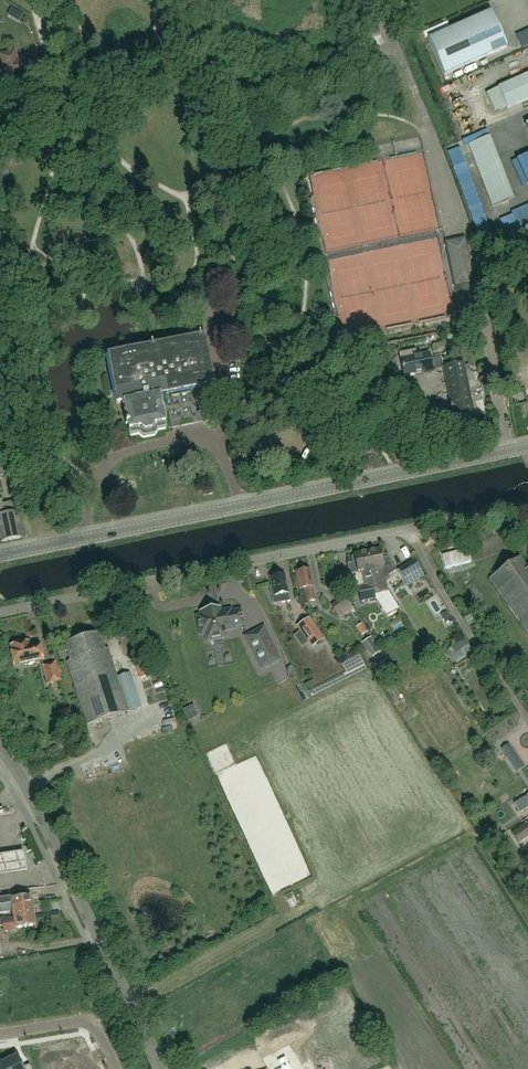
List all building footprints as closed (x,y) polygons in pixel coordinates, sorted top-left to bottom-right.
[(491,11),(428,39),(444,75),(507,47),(491,11)] [(524,51),(527,49),(527,38),(520,42),(524,51)] [(15,50),(3,54),(5,62),(4,63),(10,82),(37,73),(31,54),(18,59),(15,50)] [(498,87),(507,108),(527,99),(527,74),(498,87)] [(490,150),(486,138),(468,144),(473,157),(490,150)] [(464,239),(446,243),(449,257),(452,256),(460,292),(461,293),(462,294),(463,294),(464,294),(476,292),(468,257),(464,239)] [(160,395),(214,384),(204,335),(107,355),(111,372),(114,385),(117,404),(124,402),(130,436),(140,434),(140,435),(143,438),(155,435),(157,431),(157,430),(166,428),(160,395)] [(433,370),(431,360),(430,353),(417,355),(416,350),(400,353),(404,376),(424,372),(424,374),(433,372),(433,370)] [(433,360),(435,369),(443,368),(441,358),(433,360)] [(464,363),(463,363),(444,367),(454,418),(474,414),(464,363)] [(2,464),(10,462),(9,455),(7,456),(0,457),(0,464),(2,464)] [(10,462),(2,464),(4,474),(12,472),(10,462)] [(16,491),(12,472),(4,474),(8,492),(16,491)] [(2,541),(21,537),(14,501),(3,503),(2,499),(0,500),(0,533),(2,541)] [(387,558),(381,559),(379,548),(366,551),(372,583),(375,593),(387,591),(384,579),(389,577),(390,578),(388,575),(395,570),(397,573),(398,573),(387,558),(387,555),(386,555),(387,558)] [(372,583),(366,551),(353,554),(353,555),(352,556),(351,557),(352,563),(354,564),(355,564),(357,573),(361,572),(364,585),(357,586),(360,602),(375,599),(374,593),(375,593),(372,583)] [(413,560),(398,569),(408,585),(423,576),(413,560)] [(300,569),(301,571),(295,572),(299,589),(304,588),(307,602),(315,600),(309,569),(308,570),(308,567),(300,569)] [(282,602),(289,601),(284,574),(270,577),(272,587),(270,587),(272,602),(281,600),(282,602)] [(518,584),(519,586),(519,589),(521,592),(523,593),(527,599),(527,577),(518,584)] [(374,593),(375,599),(386,615),(397,608),(387,591),(375,593),(374,593)] [(348,596),(334,602),(340,616),(354,610),(348,596)] [(220,611),(220,610),(220,608),(215,609),(201,612),(201,615),(197,616),(201,636),(205,635),(206,641),(226,638),(224,631),(234,629),(234,627),(244,625),(241,610),(231,612),(231,609),(220,611)] [(309,618),(300,625),(297,627),(312,647),(323,639),(309,618)] [(364,634),(370,631),(365,621),(358,624),(364,634)] [(264,627),(251,633),(246,636),(263,669),(280,660),(270,640),(264,627)] [(70,661),(66,662),(87,725),(140,708),(129,674),(116,678),(107,649),(104,650),(99,633),(64,644),(70,661)] [(371,637),(363,642),(373,657),(381,652),(371,637)] [(11,646),(14,665),(41,660),(38,642),(29,644),(28,643),(11,646)] [(352,673),(366,667),(361,655),(347,661),(352,673)] [(145,656),(135,659),(141,678),(151,674),(145,656)] [(41,666),(47,685),(61,681),(55,662),(41,666)] [(72,717),(69,708),(60,711),(63,721),(72,717)] [(502,749),(513,766),(520,761),(509,745),(502,749)] [(514,804),(520,813),(527,807),(527,794),(526,795),(527,796),(524,798),(524,797),(514,804)] [(512,833),(518,842),(525,837),(527,835),(527,823),(527,822),(512,833)] [(32,904),(30,895),(24,896),(23,893),(17,894),(18,898),(11,899),(10,897),(0,899),(0,905),(12,904),(12,908),(32,904)] [(33,916),(32,904),(12,908),(12,904),(0,905),(0,912),(12,910),(13,917),(14,919),(33,916)] [(13,917),(1,919),(3,932),(16,930),(16,929),(35,926),(33,916),(14,919),(13,917)] [(310,1020),(317,1017),(314,1010),(304,1015),(307,1022),(310,1020)] [(278,1024),(266,1030),(269,1036),(275,1047),(286,1041),(281,1030),(278,1024)] [(305,1052),(314,1068),(330,1068),(334,1067),(319,1038),(308,1043),(311,1049),(305,1052)] [(57,1057),(63,1068),(80,1068),(78,1065),(86,1062),(79,1047),(57,1057)] [(4,1062),(7,1068),(31,1068),(30,1065),(23,1068),(16,1056),(4,1062)] [(281,1068),(293,1068),(290,1064),(289,1065),(285,1057),(278,1061),(282,1068),(281,1068)]
